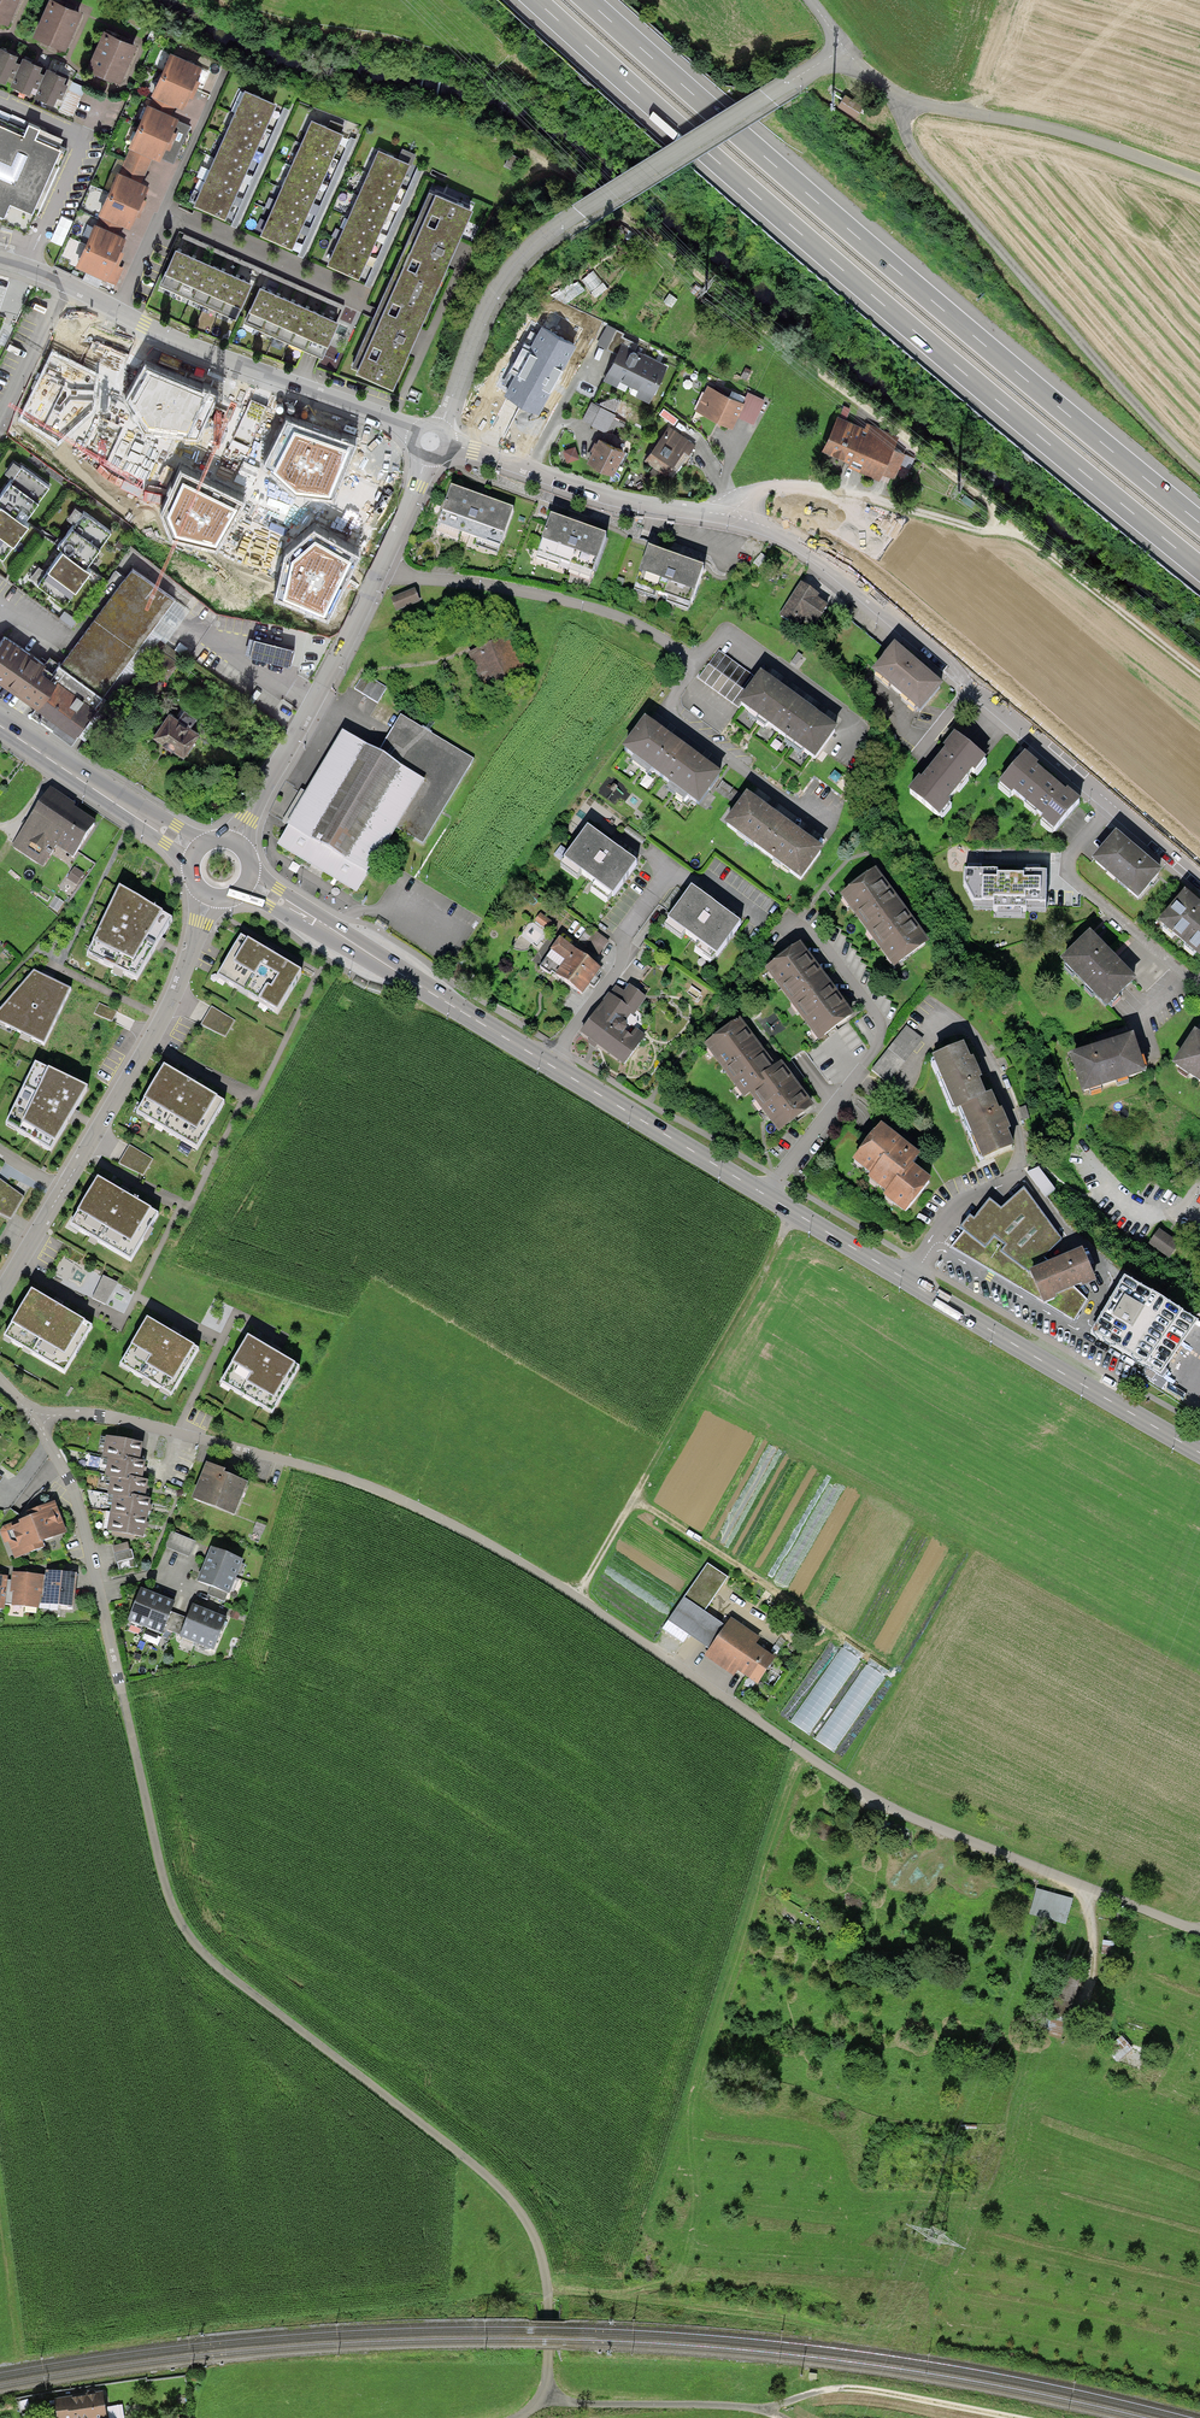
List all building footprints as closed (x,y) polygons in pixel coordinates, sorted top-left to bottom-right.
[(8,17),(15,0),(0,0),(0,14),(8,17)] [(35,32),(64,44),(80,6),(64,0),(49,0),(35,32)] [(105,28),(90,63),(120,76),(135,41),(105,28)] [(6,77),(9,70),(14,57),(16,51),(0,45),(0,74),(6,77)] [(171,48),(151,90),(155,92),(175,101),(182,104),(183,102),(186,103),(188,98),(191,93),(193,94),(201,77),(197,75),(198,73),(200,69),(198,68),(201,62),(171,48)] [(23,54),(20,60),(15,72),(12,80),(30,87),(33,80),(38,67),(41,62),(23,54)] [(14,57),(9,70),(15,72),(20,60),(14,57)] [(48,65),(46,70),(41,83),(37,91),(55,99),(66,73),(48,65)] [(46,70),(38,67),(33,80),(41,83),(46,70)] [(246,86),(194,200),(225,214),(229,206),(240,182),(249,161),(260,138),(270,116),(277,100),(246,86)] [(171,110),(175,101),(155,92),(151,101),(171,110)] [(843,94),(836,104),(853,116),(860,106),(843,94)] [(171,110),(151,101),(148,99),(128,143),(132,144),(153,154),(158,157),(159,154),(173,160),(190,124),(176,118),(179,113),(171,110)] [(312,114),(262,230),(292,244),(297,235),(307,211),(316,190),(326,168),(336,146),(344,128),(312,114)] [(27,222),(60,146),(34,135),(39,126),(27,121),(23,130),(0,120),(0,210),(27,222)] [(142,179),(153,154),(132,144),(121,169),(142,179)] [(64,145),(37,203),(44,206),(70,148),(64,145)] [(379,146),(327,260),(358,274),(362,265),(373,242),(383,220),(393,198),(403,176),(410,160),(379,146)] [(258,148),(254,159),(262,163),(267,152),(258,148)] [(510,153),(504,166),(515,171),(521,158),(510,153)] [(142,179),(121,169),(117,167),(98,211),(101,212),(122,221),(130,225),(131,222),(133,223),(135,218),(138,213),(140,214),(147,196),(145,195),(146,193),(148,187),(146,186),(148,181),(142,179)] [(431,185),(351,364),(393,383),(413,338),(451,252),(472,204),(431,185)] [(122,221),(101,212),(98,220),(119,230),(122,221)] [(65,215),(53,241),(64,246),(76,220),(65,215)] [(119,230),(98,220),(95,219),(76,262),(82,265),(81,268),(102,277),(103,275),(117,281),(124,265),(118,263),(125,248),(119,246),(125,233),(119,230)] [(235,314),(252,277),(239,271),(223,264),(209,257),(195,251),(181,244),(175,242),(159,280),(235,314)] [(678,269),(675,274),(684,280),(688,275),(678,269)] [(596,271),(583,281),(597,299),(610,289),(596,271)] [(244,317),(322,352),(339,314),(323,307),(308,300),(294,294),(279,287),(264,281),(261,279),(244,317)] [(568,303),(588,292),(582,280),(562,291),(568,303)] [(344,312),(346,305),(315,293),(312,301),(344,312)] [(566,338),(538,324),(507,387),(535,401),(543,384),(540,383),(551,361),(554,362),(566,338)] [(622,340),(602,379),(626,390),(649,402),(668,363),(661,359),(626,342),(622,340)] [(93,407),(96,371),(52,350),(20,417),(57,440),(93,407)] [(196,435),(216,389),(145,360),(126,394),(144,428),(196,435)] [(744,370),(740,379),(747,383),(751,373),(744,370)] [(706,386),(695,411),(729,426),(733,417),(740,401),(706,386)] [(487,390),(479,407),(526,430),(534,414),(487,390)] [(740,401),(733,417),(749,424),(759,403),(743,395),(740,401)] [(618,412),(622,404),(611,398),(607,407),(618,412)] [(589,403),(581,419),(604,430),(611,414),(589,403)] [(849,458),(847,463),(879,477),(882,470),(893,445),(898,435),(868,422),(865,427),(838,414),(823,446),(845,456),(849,458)] [(332,494),(356,440),(286,416),(264,461),(294,490),(332,494)] [(665,428),(643,459),(662,473),(676,453),(680,456),(689,444),(665,428)] [(596,439),(586,460),(610,471),(620,450),(596,439)] [(893,445),(882,470),(895,476),(906,451),(893,445)] [(572,448),(562,451),(565,462),(575,460),(572,448)] [(25,519),(50,485),(13,459),(3,473),(10,478),(0,491),(0,559),(1,560),(29,522),(25,519)] [(245,495),(180,464),(161,504),(175,536),(217,545),(245,495)] [(451,488),(438,525),(498,545),(511,508),(451,488)] [(28,580),(64,605),(91,567),(88,564),(112,530),(76,504),(65,518),(72,523),(58,542),(62,546),(44,570),(38,566),(28,580)] [(550,517),(538,551),(591,570),(603,536),(550,517)] [(274,594),(328,615),(361,549),(314,523),(283,551),(274,594)] [(648,548),(636,584),(690,603),(703,568),(648,548)] [(130,565),(60,663),(105,696),(175,598),(130,565)] [(801,584),(781,615),(799,626),(805,616),(815,622),(827,604),(816,598),(818,595),(801,584)] [(415,591),(393,599),(397,610),(419,601),(415,591)] [(5,684),(29,651),(5,633),(0,640),(0,681),(5,684)] [(294,663),(297,640),(251,634),(249,658),(294,663)] [(468,654),(483,690),(526,671),(511,635),(489,645),(468,654)] [(893,641),(869,669),(921,713),(945,685),(893,641)] [(738,703),(757,678),(719,650),(698,678),(735,705),(738,703)] [(29,651),(5,684),(36,706),(57,677),(52,673),(42,665),(44,662),(29,651)] [(57,677),(36,706),(29,715),(70,744),(105,696),(60,663),(52,673),(57,677)] [(757,678),(738,703),(813,759),(836,728),(760,672),(757,678)] [(361,677),(353,690),(375,704),(383,690),(361,677)] [(165,709),(147,734),(177,755),(195,729),(185,723),(192,714),(179,705),(173,714),(165,709)] [(642,718),(620,747),(699,805),(720,775),(642,718)] [(424,781),(397,827),(426,844),(473,761),(400,720),(380,756),(424,781)] [(342,734),(290,825),(372,872),(397,827),(424,781),(380,756),(342,734)] [(918,779),(909,792),(942,818),(950,808),(948,806),(971,776),(974,778),(987,761),(953,735),(942,749),(944,751),(920,781),(918,779)] [(997,785),(1010,797),(1012,795),(1040,819),(1037,822),(1051,835),(1081,801),(1026,752),(997,785)] [(51,788),(12,844),(43,866),(57,846),(73,857),(96,823),(72,806),(74,803),(51,788)] [(745,793),(724,822),(801,878),(822,849),(745,793)] [(372,872),(290,825),(277,847),(360,894),(372,872)] [(582,828),(558,860),(607,896),(631,864),(582,828)] [(1116,831),(1090,860),(1137,900),(1163,871),(1116,831)] [(997,867),(967,866),(965,880),(975,898),(975,906),(997,907),(997,915),(1022,916),(1022,908),(1046,909),(1048,868),(1023,867),(1023,871),(997,870),(997,867)] [(84,873),(74,867),(67,879),(76,885),(84,873)] [(875,869),(839,896),(893,968),(929,941),(875,869)] [(692,886),(668,918),(717,954),(740,921),(692,886)] [(119,887),(87,956),(136,979),(174,919),(119,887)] [(1158,922),(1199,958),(1199,903),(1186,891),(1158,922)] [(538,916),(533,923),(542,930),(548,923),(538,916)] [(383,927),(374,921),(370,926),(380,932),(383,927)] [(1085,934),(1058,960),(1102,1005),(1129,979),(1085,934)] [(578,957),(590,966),(606,945),(593,936),(578,957)] [(303,974),(241,937),(215,979),(277,1016),(303,974)] [(562,961),(553,974),(577,992),(594,969),(590,966),(578,957),(554,939),(546,950),(562,961)] [(799,942),(764,969),(819,1040),(853,1013),(799,942)] [(33,971),(0,1010),(0,1024),(44,1044),(71,989),(33,971)] [(611,987),(579,1034),(622,1063),(641,1036),(631,1030),(626,1038),(615,1030),(627,1012),(630,1015),(641,998),(626,988),(621,994),(611,987)] [(99,1003),(94,1013),(111,1022),(117,1012),(99,1003)] [(739,1016),(702,1045),(742,1097),(747,1092),(779,1134),(816,1105),(781,1059),(776,1063),(739,1016)] [(905,1026),(872,1071),(888,1083),(922,1040),(905,1026)] [(1170,1065),(1199,1084),(1199,1039),(1190,1033),(1170,1065)] [(1128,1037),(1067,1056),(1078,1092),(1139,1073),(1128,1037)] [(958,1109),(986,1097),(978,1079),(982,1078),(973,1057),(971,1058),(964,1043),(929,1057),(953,1111),(958,1109)] [(88,1088),(36,1064),(7,1125),(50,1153),(88,1088)] [(227,1102),(163,1066),(135,1117),(197,1152),(227,1102)] [(986,1097),(958,1109),(980,1160),(1013,1146),(1006,1129),(1008,1128),(1001,1110),(999,1111),(991,1094),(986,1097)] [(866,1179),(886,1194),(883,1197),(904,1213),(930,1179),(912,1165),(921,1153),(879,1121),(849,1161),(868,1176),(866,1179)] [(1054,1189),(1037,1168),(1027,1174),(1045,1196),(1054,1189)] [(158,1213),(95,1177),(67,1228),(129,1263),(158,1213)] [(10,1219),(23,1198),(0,1180),(0,1213),(10,1219)] [(949,1248),(1044,1301),(1031,1271),(1051,1262),(1040,1259),(1061,1240),(1023,1189),(1002,1210),(990,1201),(974,1220),(969,1217),(959,1228),(963,1232),(949,1248)] [(1176,1245),(1157,1231),(1148,1243),(1167,1257),(1176,1245)] [(1051,1262),(1031,1271),(1044,1301),(1074,1289),(1095,1280),(1082,1249),(1051,1262)] [(117,1283),(103,1275),(92,1298),(107,1305),(117,1283)] [(1092,1334),(1161,1375),(1194,1319),(1125,1278),(1092,1334)] [(1086,1300),(1074,1289),(1044,1301),(1074,1320),(1086,1300)] [(90,1327),(32,1291),(4,1337),(63,1372),(90,1327)] [(174,1335),(146,1318),(119,1366),(171,1396),(198,1349),(174,1335)] [(275,1351),(245,1334),(217,1384),(272,1415),(300,1365),(275,1351)] [(148,1501),(144,1501),(145,1490),(146,1483),(141,1482),(142,1471),(143,1464),(139,1463),(140,1457),(142,1444),(103,1439),(102,1447),(108,1448),(106,1467),(111,1467),(108,1486),(111,1486),(106,1522),(114,1523),(113,1533),(143,1537),(144,1530),(147,1508),(148,1501)] [(226,1474),(207,1467),(195,1497),(234,1512),(244,1485),(225,1478),(226,1474)] [(51,1502),(23,1513),(25,1518),(34,1544),(62,1534),(51,1502)] [(25,1518),(0,1527),(0,1532),(10,1560),(37,1551),(34,1544),(25,1518)] [(172,1532),(166,1547),(188,1556),(194,1542),(172,1532)] [(131,1547),(115,1551),(120,1571),(136,1567),(131,1547)] [(212,1549),(208,1558),(203,1570),(198,1583),(213,1588),(228,1595),(242,1561),(212,1549)] [(726,1580),(704,1566),(666,1622),(705,1649),(721,1625),(704,1614),(726,1580)] [(40,1578),(38,1604),(57,1605),(57,1612),(68,1613),(72,1576),(40,1573),(40,1578)] [(38,1604),(40,1578),(9,1575),(8,1582),(6,1606),(23,1607),(23,1612),(37,1613),(38,1604)] [(225,1602),(228,1595),(213,1588),(210,1596),(225,1602)] [(162,1634),(174,1603),(165,1600),(152,1595),(140,1590),(128,1621),(162,1634)] [(214,1650),(226,1621),(218,1618),(204,1611),(192,1607),(180,1636),(214,1650)] [(737,1672),(755,1684),(772,1658),(751,1644),(756,1637),(726,1617),(721,1625),(705,1649),(699,1657),(732,1680),(737,1672)] [(842,1651),(791,1722),(810,1735),(861,1664),(842,1651)] [(868,1665),(817,1736),(836,1750),(887,1678),(868,1665)] [(1032,1915),(1069,1925),(1077,1898),(1039,1888),(1032,1915)] [(1119,2039),(1103,2050),(1114,2064),(1129,2053),(1119,2039)] [(54,2399),(58,2417),(108,2417),(103,2391),(54,2399)]
